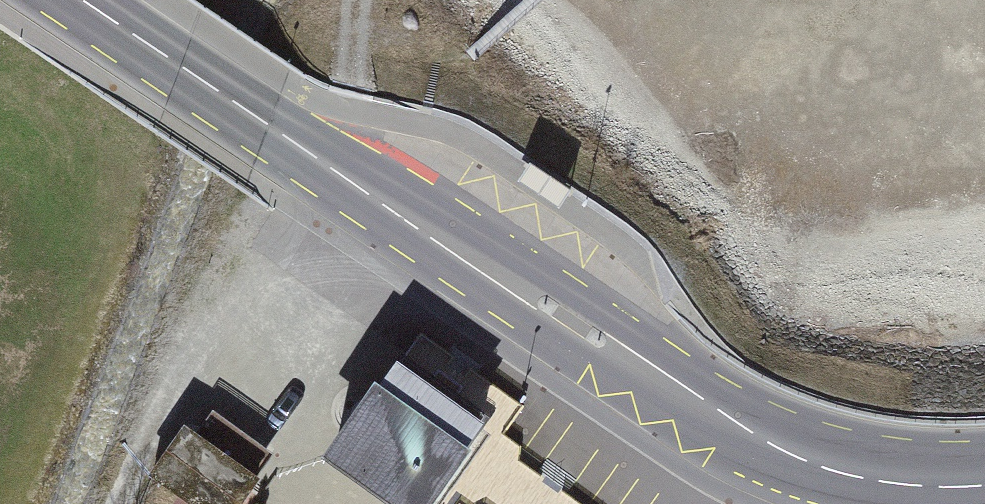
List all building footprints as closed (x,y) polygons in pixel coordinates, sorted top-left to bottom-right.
[(451,502),(454,503),(578,503),(519,462),(522,449),(504,436),(522,411),(419,338),(332,461),(392,503),(449,503),(451,502)] [(214,418),(199,439),(189,432),(155,479),(190,503),(244,503),(265,474),(256,467),(265,454),(214,418)]
